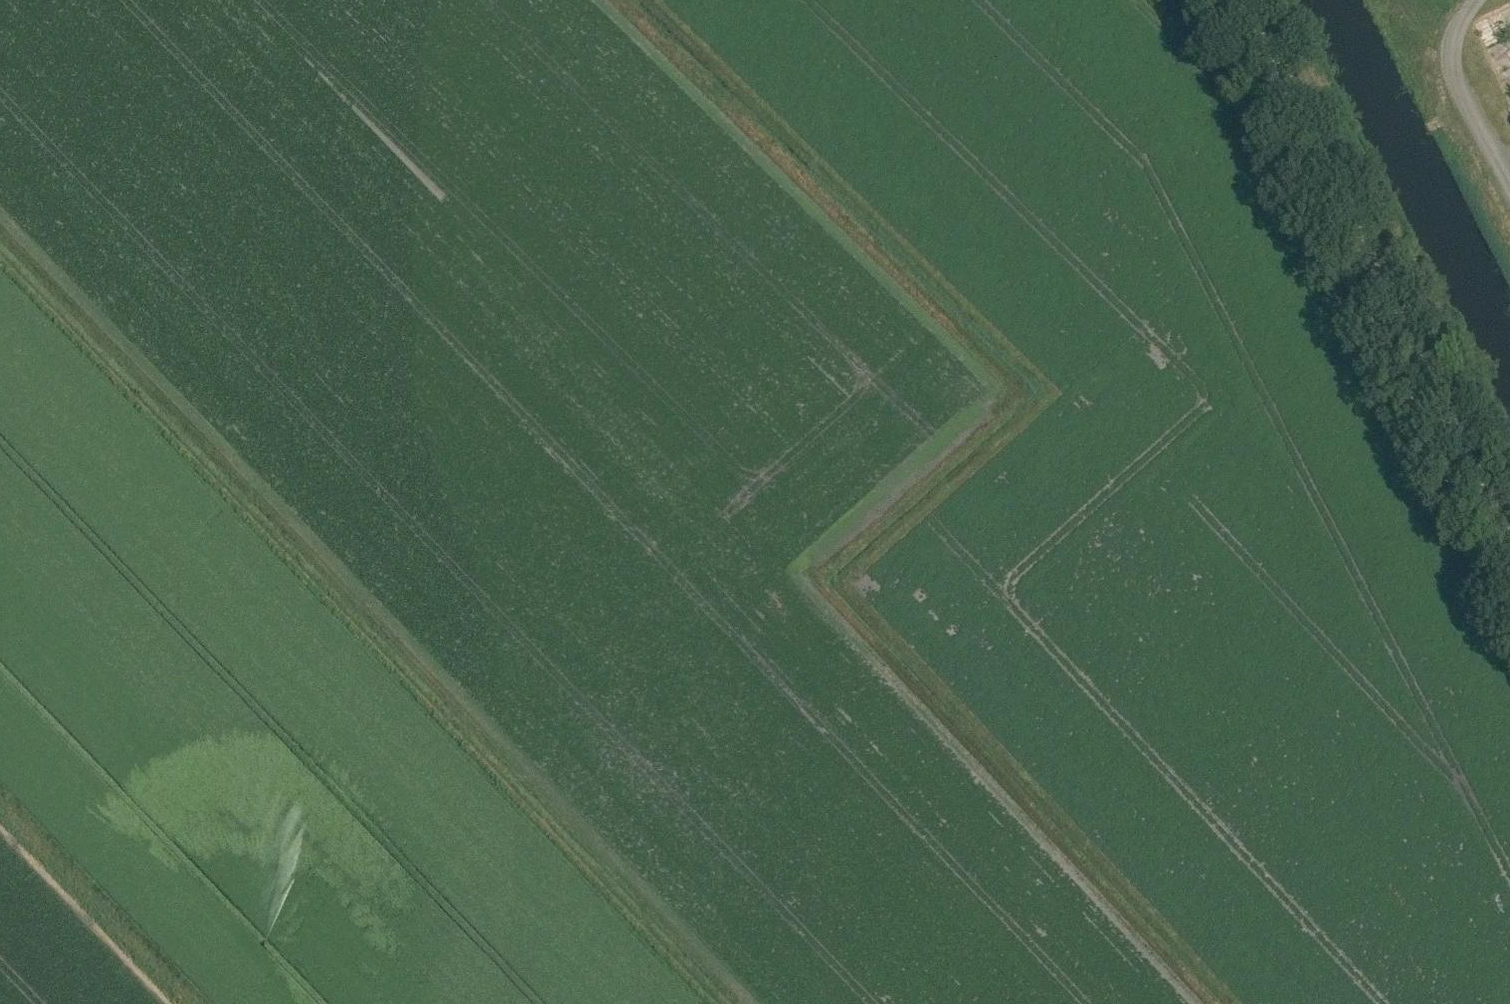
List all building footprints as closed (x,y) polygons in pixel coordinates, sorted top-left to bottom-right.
[(1476,19),(1480,32),(1509,22),(1509,8),(1476,19)] [(1509,58),(1509,24),(1483,39),(1497,65),(1509,58)]
